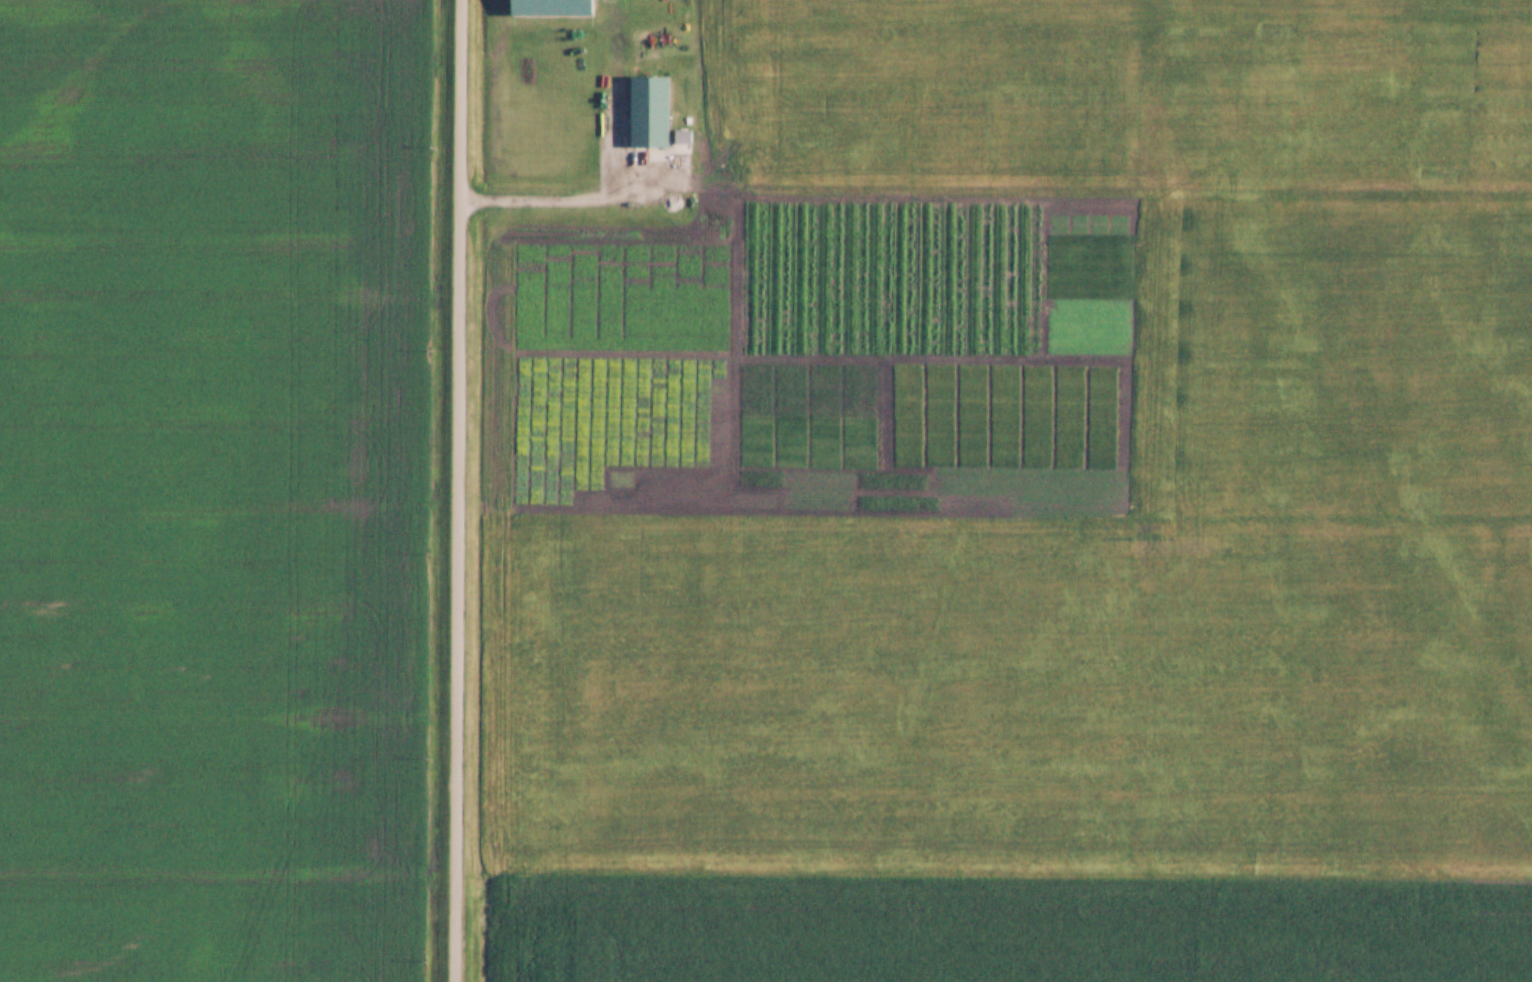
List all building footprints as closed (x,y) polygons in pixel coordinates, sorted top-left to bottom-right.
[(627,147),(667,147),(666,74),(627,75),(627,147)] [(623,145),(620,140),(612,145),(615,151),(623,145)]
